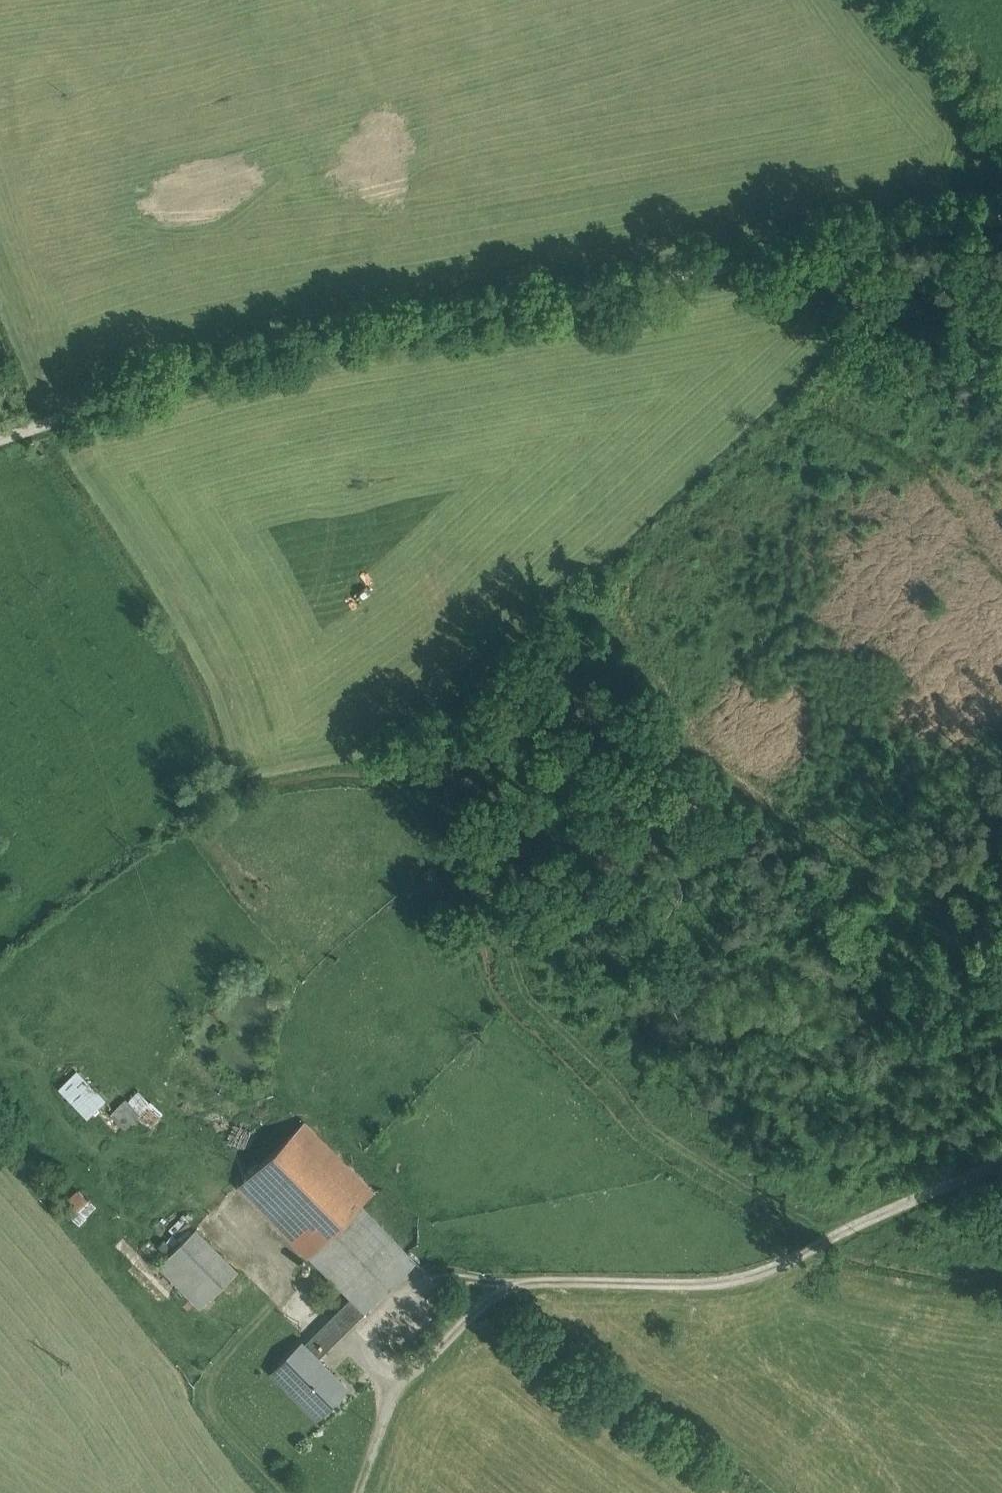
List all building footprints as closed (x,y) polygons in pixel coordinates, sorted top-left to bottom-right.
[(105,1100),(77,1071),(60,1088),(88,1117),(105,1100)] [(138,1087),(111,1113),(125,1127),(152,1101),(138,1087)] [(361,1205),(292,1134),(239,1185),(309,1256),(361,1205)] [(80,1190),(65,1205),(73,1213),(88,1199),(80,1190)] [(417,1262),(361,1205),(309,1256),(351,1298),(365,1312),(417,1262)] [(239,1270),(197,1227),(159,1264),(201,1307),(239,1270)] [(351,1298),(304,1345),(318,1359),(365,1312),(351,1298)] [(304,1345),(302,1343),(274,1371),(318,1417),(347,1389),(318,1359),(304,1345)]
